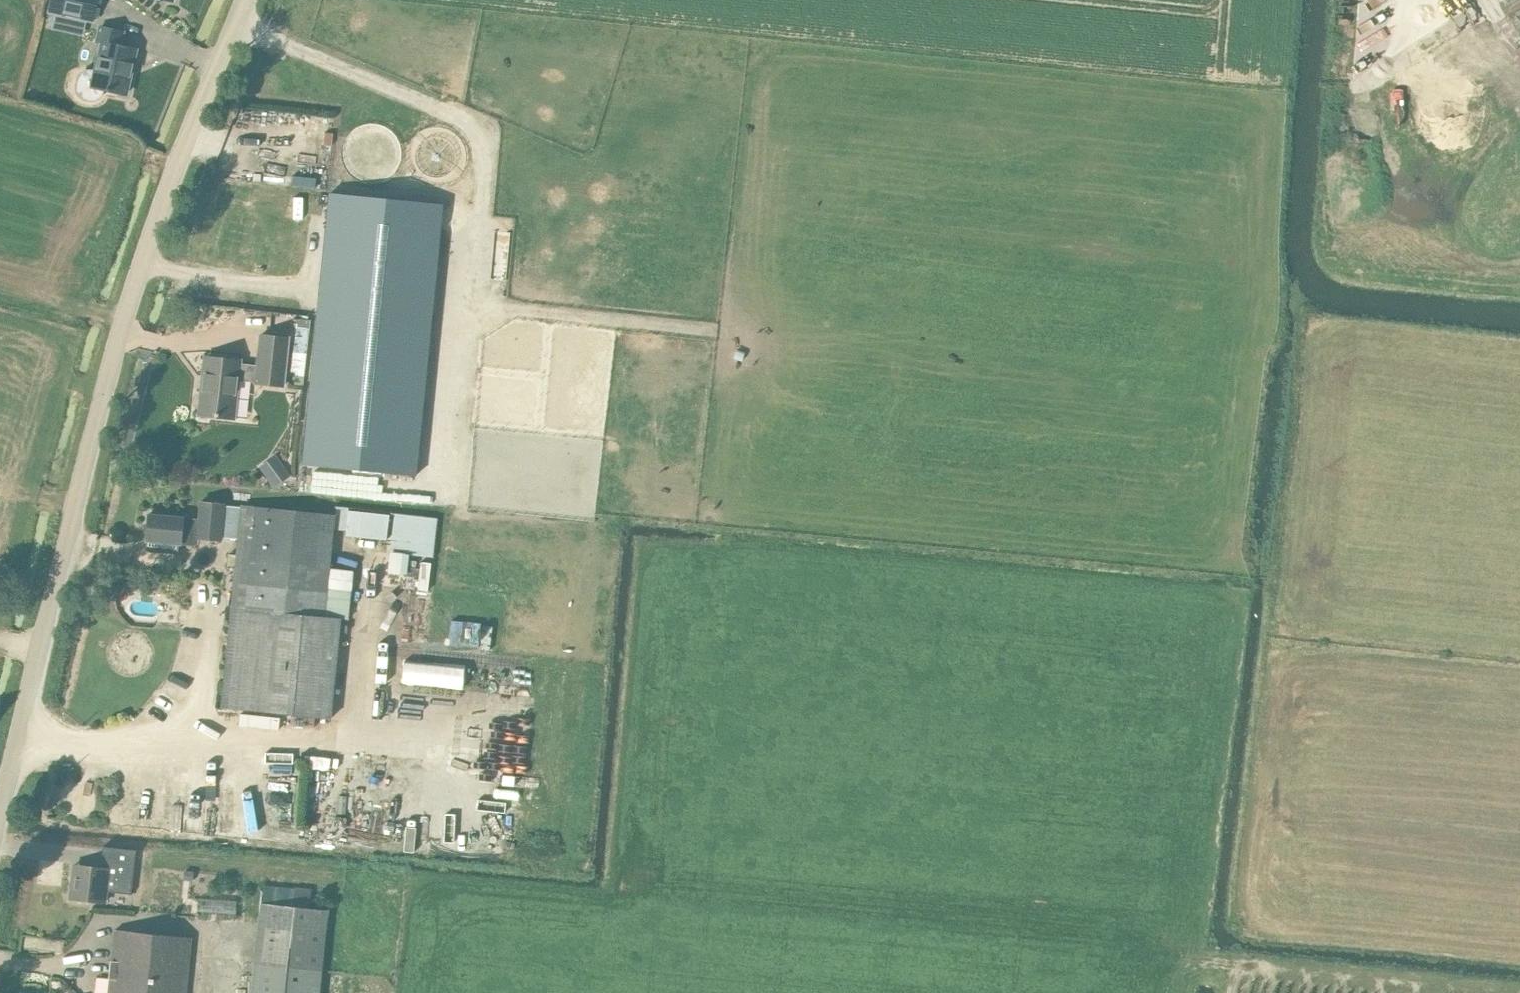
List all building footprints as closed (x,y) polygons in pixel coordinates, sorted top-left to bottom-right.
[(48,13),(55,14),(52,29),(83,35),(86,21),(93,22),(98,0),(51,0),(48,13)] [(77,77),(76,86),(76,91),(79,96),(84,99),(89,100),(95,99),(100,96),(102,92),(103,89),(126,94),(136,49),(120,45),(123,31),(100,26),(97,43),(101,44),(95,70),(89,69),(85,70),(80,72),(77,77)] [(329,192),(302,464),(416,475),(443,203),(329,192)] [(236,417),(240,380),(255,382),(255,385),(284,388),(290,337),(259,334),(256,365),(242,363),(242,360),(204,356),(198,413),(236,417)] [(276,485),(289,476),(277,461),(265,470),(276,485)] [(240,507),(225,506),(225,503),(198,501),(197,518),(183,517),(183,516),(148,513),(146,540),(146,548),(148,551),(176,553),(177,552),(178,543),(180,544),(181,543),(194,544),(198,541),(198,537),(222,539),(222,536),(237,538),(235,555),(229,554),(227,568),(234,568),(221,707),(330,718),(340,617),(325,616),(328,588),(351,591),(353,570),(330,568),(334,529),(346,530),(345,536),(387,540),(390,514),(349,510),(349,507),(336,506),(335,513),(240,504),(240,507)] [(394,513),(388,572),(404,574),(404,575),(419,577),(418,590),(403,588),(398,633),(401,633),(400,641),(426,644),(432,591),(427,591),(431,563),(421,562),(420,568),(407,567),(409,554),(433,557),(437,518),(394,513)] [(468,662),(394,660),(394,685),(467,687),(468,662)] [(103,846),(100,867),(74,864),(70,899),(104,903),(106,891),(131,894),(136,850),(103,846)] [(139,849),(138,858),(152,859),(153,850),(139,849)] [(332,904),(260,899),(253,992),(326,992),(332,904)] [(191,937),(115,928),(108,992),(185,992),(191,937)]
